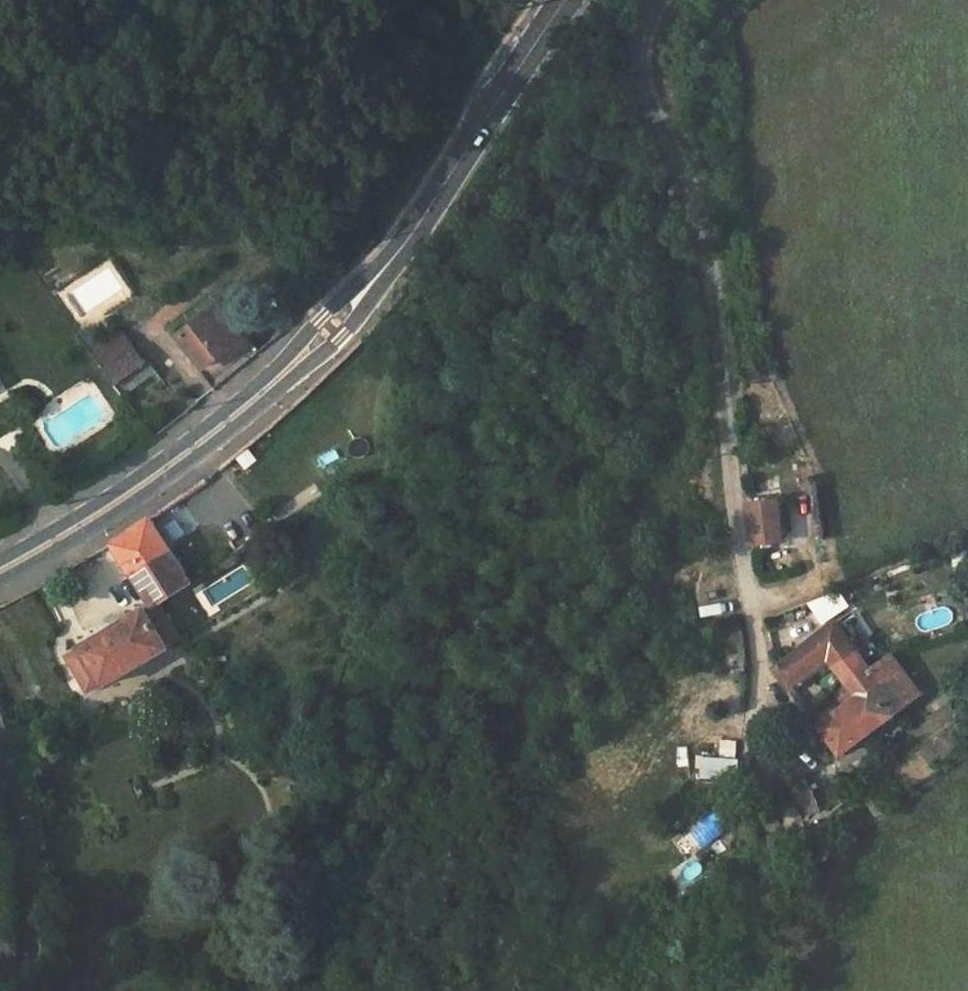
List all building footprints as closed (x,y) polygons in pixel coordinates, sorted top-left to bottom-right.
[(178,334),(218,385),(256,354),(242,336),(227,316),(219,305),(178,334)] [(121,330),(92,352),(104,369),(134,346),(121,330)] [(153,372),(134,346),(104,369),(104,370),(123,394),(153,372)] [(314,455),(319,478),(348,471),(343,448),(314,455)] [(781,518),(779,499),(751,502),(755,544),(783,542),(782,527),(781,518)] [(150,518),(113,542),(151,603),(80,645),(81,647),(67,656),(87,691),(102,682),(103,685),(168,647),(158,631),(170,624),(165,615),(199,595),(190,580),(150,518)] [(202,574),(190,580),(199,595),(202,574)] [(820,626),(851,604),(836,585),(806,607),(820,626)] [(864,660),(836,622),(778,667),(791,685),(796,681),(829,656),(833,662),(843,676),(864,660)] [(180,640),(170,624),(158,631),(168,647),(180,640)] [(840,753),(919,692),(890,654),(870,669),(864,660),(843,676),(853,689),(858,696),(847,704),(819,724),(823,730),(840,753)] [(800,687),(833,662),(829,656),(796,681),(800,687)] [(800,687),(796,681),(791,685),(804,703),(809,699),(800,687)] [(847,704),(858,696),(853,689),(841,697),(847,704)] [(840,753),(823,730),(817,734),(834,758),(840,753)] [(735,755),(737,739),(720,736),(718,752),(735,755)] [(735,779),(736,758),(703,756),(701,776),(735,779)] [(822,810),(807,778),(789,791),(803,819),(813,815),(822,810)] [(717,810),(682,834),(694,852),(729,828),(717,810)] [(836,852),(830,842),(817,851),(824,861),(836,852)] [(675,876),(689,886),(704,866),(689,856),(675,876)]
